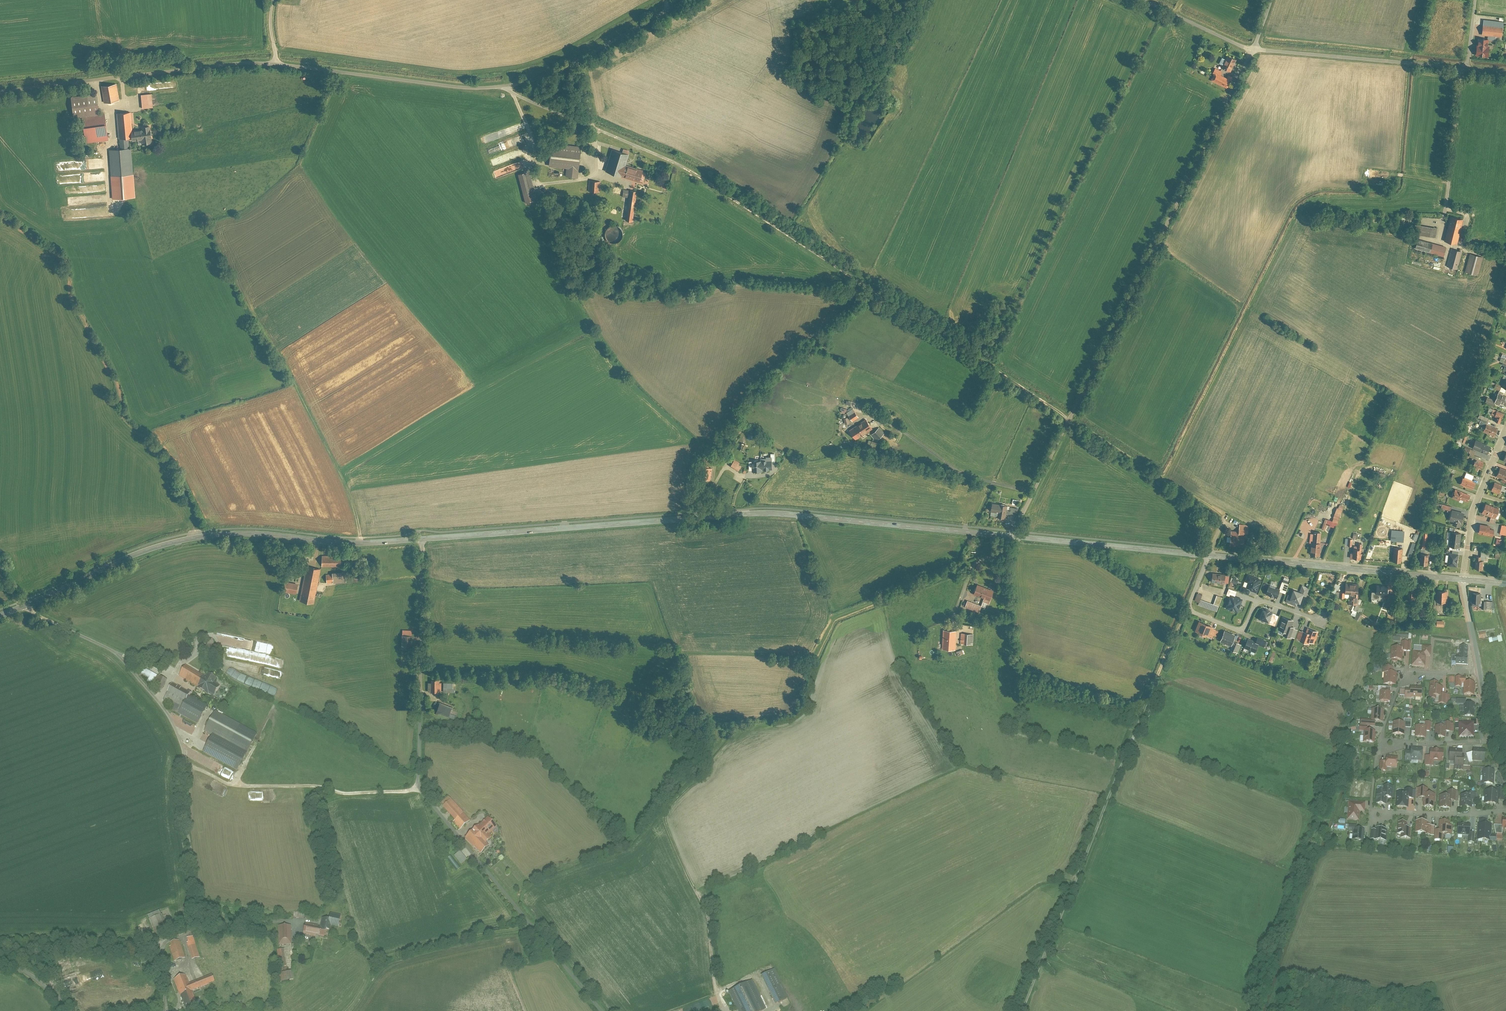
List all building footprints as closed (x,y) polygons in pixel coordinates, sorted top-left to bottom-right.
[(1480,29),(1479,40),(1500,42),(1501,31),(1480,29)] [(1472,45),(1472,57),(1482,57),(1483,45),(1472,45)] [(1225,57),(1220,67),(1229,72),(1234,61),(1225,57)] [(1211,73),(1213,74),(1209,81),(1225,89),(1231,77),(1226,75),(1225,78),(1220,76),(1222,72),(1213,68),(1211,73)] [(103,88),(105,104),(120,102),(118,87),(103,88)] [(142,96),(143,109),(154,109),(153,95),(142,96)] [(98,97),(71,99),(72,116),(100,114),(98,97)] [(119,139),(120,139),(121,150),(110,151),(113,199),(137,198),(134,149),(129,150),(129,138),(134,138),(132,113),(117,114),(119,139)] [(87,123),(88,142),(112,141),(111,117),(104,117),(104,122),(87,123)] [(134,142),(140,142),(140,145),(152,144),(152,141),(155,141),(154,129),(151,129),(151,126),(144,126),(144,129),(134,130),(134,142)] [(567,168),(567,176),(579,177),(582,148),(554,145),(552,167),(567,168)] [(647,168),(629,162),(632,155),(613,149),(606,172),(642,183),(647,168)] [(531,172),(518,176),(525,203),(538,200),(531,172)] [(589,182),(589,193),(600,193),(600,182),(589,182)] [(628,191),(625,222),(635,222),(638,191),(628,191)] [(1449,218),(1443,241),(1456,244),(1462,222),(1449,218)] [(1418,225),(1416,234),(1433,238),(1435,229),(1418,225)] [(1415,240),(1412,249),(1428,253),(1431,244),(1415,240)] [(1450,250),(1445,268),(1456,271),(1461,253),(1450,250)] [(1469,254),(1463,273),(1476,277),(1482,258),(1469,254)] [(1505,394),(1505,372),(1504,372),(1496,390),(1505,394)] [(1493,400),(1487,397),(1484,403),(1492,407),(1493,404),(1504,408),(1505,403),(1505,399),(1495,394),(1493,400)] [(1493,418),(1491,422),(1497,424),(1499,421),(1500,421),(1503,414),(1493,409),(1489,416),(1493,418)] [(848,414),(853,422),(860,418),(855,410),(848,414)] [(1487,419),(1479,415),(1476,423),(1484,426),(1487,419)] [(854,429),(860,438),(874,428),(867,420),(854,429)] [(1485,426),(1482,433),(1493,437),(1496,430),(1485,426)] [(881,428),(873,436),(879,441),(886,433),(881,428)] [(1458,445),(1463,447),(1467,437),(1462,435),(1458,445)] [(1472,441),(1469,448),(1485,454),(1487,447),(1472,441)] [(749,460),(749,471),(762,470),(762,469),(772,469),(772,457),(761,457),(761,460),(749,460)] [(1472,458),(1468,466),(1478,470),(1482,463),(1472,458)] [(735,460),(732,466),(741,472),(745,465),(735,460)] [(1494,477),(1505,481),(1505,470),(1498,467),(1494,477)] [(1449,472),(1446,480),(1452,482),(1455,474),(1449,472)] [(1461,479),(1458,486),(1471,491),(1473,484),(1461,479)] [(1491,483),(1488,491),(1497,494),(1500,486),(1491,483)] [(1452,490),(1449,498),(1464,503),(1467,496),(1452,490)] [(991,503),(990,513),(1008,515),(1009,505),(991,503)] [(1482,503),(1479,512),(1494,518),(1498,509),(1482,503)] [(1335,508),(1330,523),(1336,525),(1341,510),(1335,508)] [(1446,520),(1449,521),(1449,525),(1458,527),(1458,523),(1461,523),(1463,514),(1448,510),(1446,520)] [(1505,537),(1505,526),(1500,524),(1497,535),(1505,537)] [(1477,525),(1475,534),(1489,537),(1491,528),(1477,525)] [(1392,530),(1391,540),(1403,541),(1404,531),(1392,530)] [(1446,532),(1445,547),(1456,548),(1458,533),(1446,532)] [(1310,533),(1308,554),(1319,555),(1321,534),(1310,533)] [(1229,536),(1229,546),(1242,546),(1242,537),(1229,536)] [(1391,548),(1390,562),(1399,562),(1399,548),(1391,548)] [(1421,553),(1420,564),(1428,564),(1429,554),(1421,553)] [(1459,567),(1461,554),(1450,553),(1449,566),(1459,567)] [(342,555),(321,555),(322,567),(343,567),(342,555)] [(1472,559),(1472,569),(1480,569),(1480,559),(1472,559)] [(308,567),(300,603),(314,606),(322,570),(308,567)] [(1211,572),(1210,582),(1226,584),(1227,574),(1211,572)] [(327,573),(327,583),(348,583),(348,573),(327,573)] [(1256,591),(1260,579),(1248,575),(1246,581),(1248,582),(1246,587),(1256,591)] [(286,583),(285,593),(297,595),(299,585),(286,583)] [(989,604),(991,601),(996,589),(978,583),(974,594),(985,599),(983,602),(989,604)] [(1342,584),(1341,593),(1356,594),(1356,585),(1342,584)] [(1280,589),(1269,585),(1265,594),(1276,598),(1280,589)] [(1372,588),(1372,596),(1386,596),(1385,587),(1372,588)] [(1304,593),(1294,589),(1290,599),(1301,603),(1304,593)] [(1403,590),(1403,603),(1412,602),(1412,590),(1403,590)] [(1433,591),(1433,603),(1444,603),(1444,591),(1433,591)] [(1196,593),(1193,602),(1196,603),(1196,605),(1215,613),(1217,607),(1218,607),(1221,598),(1215,596),(1212,604),(1199,599),(1201,595),(1196,593)] [(1470,593),(1470,606),(1478,606),(1478,593),(1470,593)] [(1243,599),(1231,595),(1228,605),(1243,610),(1244,606),(1241,605),(1243,599)] [(1385,596),(1386,604),(1395,603),(1394,595),(1385,596)] [(1349,598),(1347,605),(1352,606),(1349,615),(1354,617),(1358,602),(1354,601),(1355,599),(1349,598)] [(969,600),(966,609),(980,614),(983,605),(969,600)] [(1266,609),(1263,608),(1259,619),(1270,622),(1270,620),(1273,621),(1276,613),(1273,612),(1270,611),(1270,610),(1266,609)] [(1297,630),(1289,627),(1292,620),(1283,617),(1278,629),(1286,632),(1285,634),(1294,637),(1297,630)] [(1197,620),(1194,631),(1209,637),(1213,626),(1197,620)] [(1294,637),(1294,638),(1308,644),(1309,641),(1314,643),(1316,637),(1315,636),(1317,632),(1308,628),(1306,633),(1302,631),(1302,632),(1297,630),(1294,637)] [(944,631),(944,650),(957,649),(957,631),(944,631)] [(402,632),(402,650),(413,650),(413,632),(402,632)] [(1222,632),(1219,641),(1230,646),(1234,636),(1222,632)] [(963,634),(964,645),(974,644),(974,634),(963,634)] [(1266,641),(1256,638),(1254,642),(1264,646),(1266,641)] [(1244,639),(1241,648),(1254,653),(1258,644),(1244,639)] [(1232,642),(1229,650),(1235,653),(1239,645),(1232,642)] [(1429,646),(1411,646),(1410,666),(1420,666),(1421,657),(1429,657),(1429,646)] [(1388,647),(1388,661),(1398,661),(1397,647),(1388,647)] [(1450,656),(1451,666),(1466,666),(1466,648),(1457,648),(1457,656),(1450,656)] [(186,662),(178,676),(216,697),(224,683),(186,662)] [(1390,667),(1381,667),(1381,674),(1382,674),(1382,685),(1384,685),(1393,684),(1393,673),(1391,673),(1390,667)] [(159,689),(161,686),(162,687),(166,679),(146,668),(142,675),(150,680),(148,683),(159,689)] [(1449,696),(1439,696),(1439,683),(1427,683),(1427,698),(1436,698),(1436,704),(1449,704),(1449,696)] [(1461,696),(1473,696),(1473,684),(1461,683),(1461,696)] [(173,684),(164,699),(181,709),(178,714),(199,727),(209,710),(189,699),(191,695),(173,684)] [(1403,689),(1403,699),(1418,699),(1418,689),(1403,689)] [(1377,701),(1388,702),(1388,691),(1377,691),(1377,701)] [(442,701),(436,715),(453,721),(458,707),(442,701)] [(1462,717),(1471,717),(1471,704),(1462,704),(1462,717)] [(215,710),(205,731),(249,753),(259,732),(215,710)] [(1369,710),(1370,722),(1382,722),(1381,710),(1369,710)] [(1389,723),(1389,735),(1399,735),(1399,724),(1389,723)] [(1443,723),(1443,733),(1447,733),(1452,734),(1452,723),(1443,723)] [(1457,723),(1458,738),(1473,737),(1472,723),(1457,723)] [(1432,726),(1432,739),(1441,739),(1441,726),(1432,726)] [(1412,727),(1412,738),(1421,738),(1421,727),(1412,727)] [(1360,731),(1361,744),(1373,744),(1373,730),(1360,731)] [(212,735),(203,752),(239,771),(248,754),(212,735)] [(1401,754),(1401,761),(1419,761),(1419,749),(1406,749),(1406,754),(1401,754)] [(1425,751),(1425,762),(1439,761),(1439,751),(1425,751)] [(1446,762),(1451,761),(1451,766),(1460,766),(1459,752),(1445,753),(1446,762)] [(1468,753),(1468,762),(1482,762),(1482,753),(1468,753)] [(1382,757),(1382,760),(1378,760),(1378,774),(1384,774),(1384,768),(1395,768),(1395,757),(1382,757)] [(1481,770),(1480,783),(1490,784),(1491,771),(1481,770)] [(1414,789),(1414,799),(1421,799),(1422,789),(1414,789)] [(1482,792),(1482,805),(1492,805),(1491,792),(1482,792)] [(1423,808),(1431,808),(1431,795),(1423,795),(1423,808)] [(1458,797),(1458,810),(1466,810),(1466,797),(1458,797)] [(454,799),(444,808),(455,821),(451,824),(458,832),(462,829),(472,821),(454,799)] [(1363,812),(1363,804),(1346,804),(1345,820),(1357,820),(1357,812),(1363,812)] [(489,845),(484,840),(498,827),(489,817),(466,839),(480,854),(489,845)] [(1495,835),(1495,841),(1500,841),(1500,829),(1505,829),(1505,818),(1500,818),(1500,825),(1494,825),(1494,835),(1495,835)] [(1433,826),(1423,826),(1423,821),(1414,821),(1414,834),(1423,834),(1423,838),(1433,838),(1433,826)] [(1448,821),(1437,821),(1437,830),(1434,831),(1434,841),(1440,841),(1440,833),(1448,833),(1448,821)] [(1395,835),(1400,835),(1400,840),(1409,840),(1409,828),(1405,828),(1405,822),(1395,822),(1395,835)] [(1477,833),(1477,840),(1487,840),(1487,825),(1477,825),(1477,833)] [(1454,826),(1454,836),(1467,837),(1467,826),(1454,826)] [(1373,827),(1373,841),(1385,841),(1386,828),(1373,827)] [(1347,841),(1361,841),(1361,828),(1347,828),(1347,841)] [(461,853),(455,858),(461,867),(468,862),(461,853)] [(148,919),(156,936),(168,931),(160,914),(148,919)] [(324,918),(322,926),(307,923),(305,933),(326,937),(328,930),(333,931),(334,926),(341,928),(343,917),(333,915),(332,920),(324,918)] [(279,926),(280,946),(293,945),(292,925),(279,926)] [(187,939),(192,959),(200,957),(195,937),(187,939)] [(181,942),(170,945),(174,963),(185,960),(181,942)] [(277,951),(279,968),(288,967),(286,950),(277,951)] [(773,968),(760,974),(774,1004),(787,998),(773,968)] [(293,978),(292,970),(278,972),(279,980),(293,978)] [(173,978),(185,1010),(196,1010),(201,1009),(194,992),(216,984),(212,973),(188,982),(185,973),(173,978)] [(735,1010),(759,1010),(748,984),(728,992),(735,1010)]
